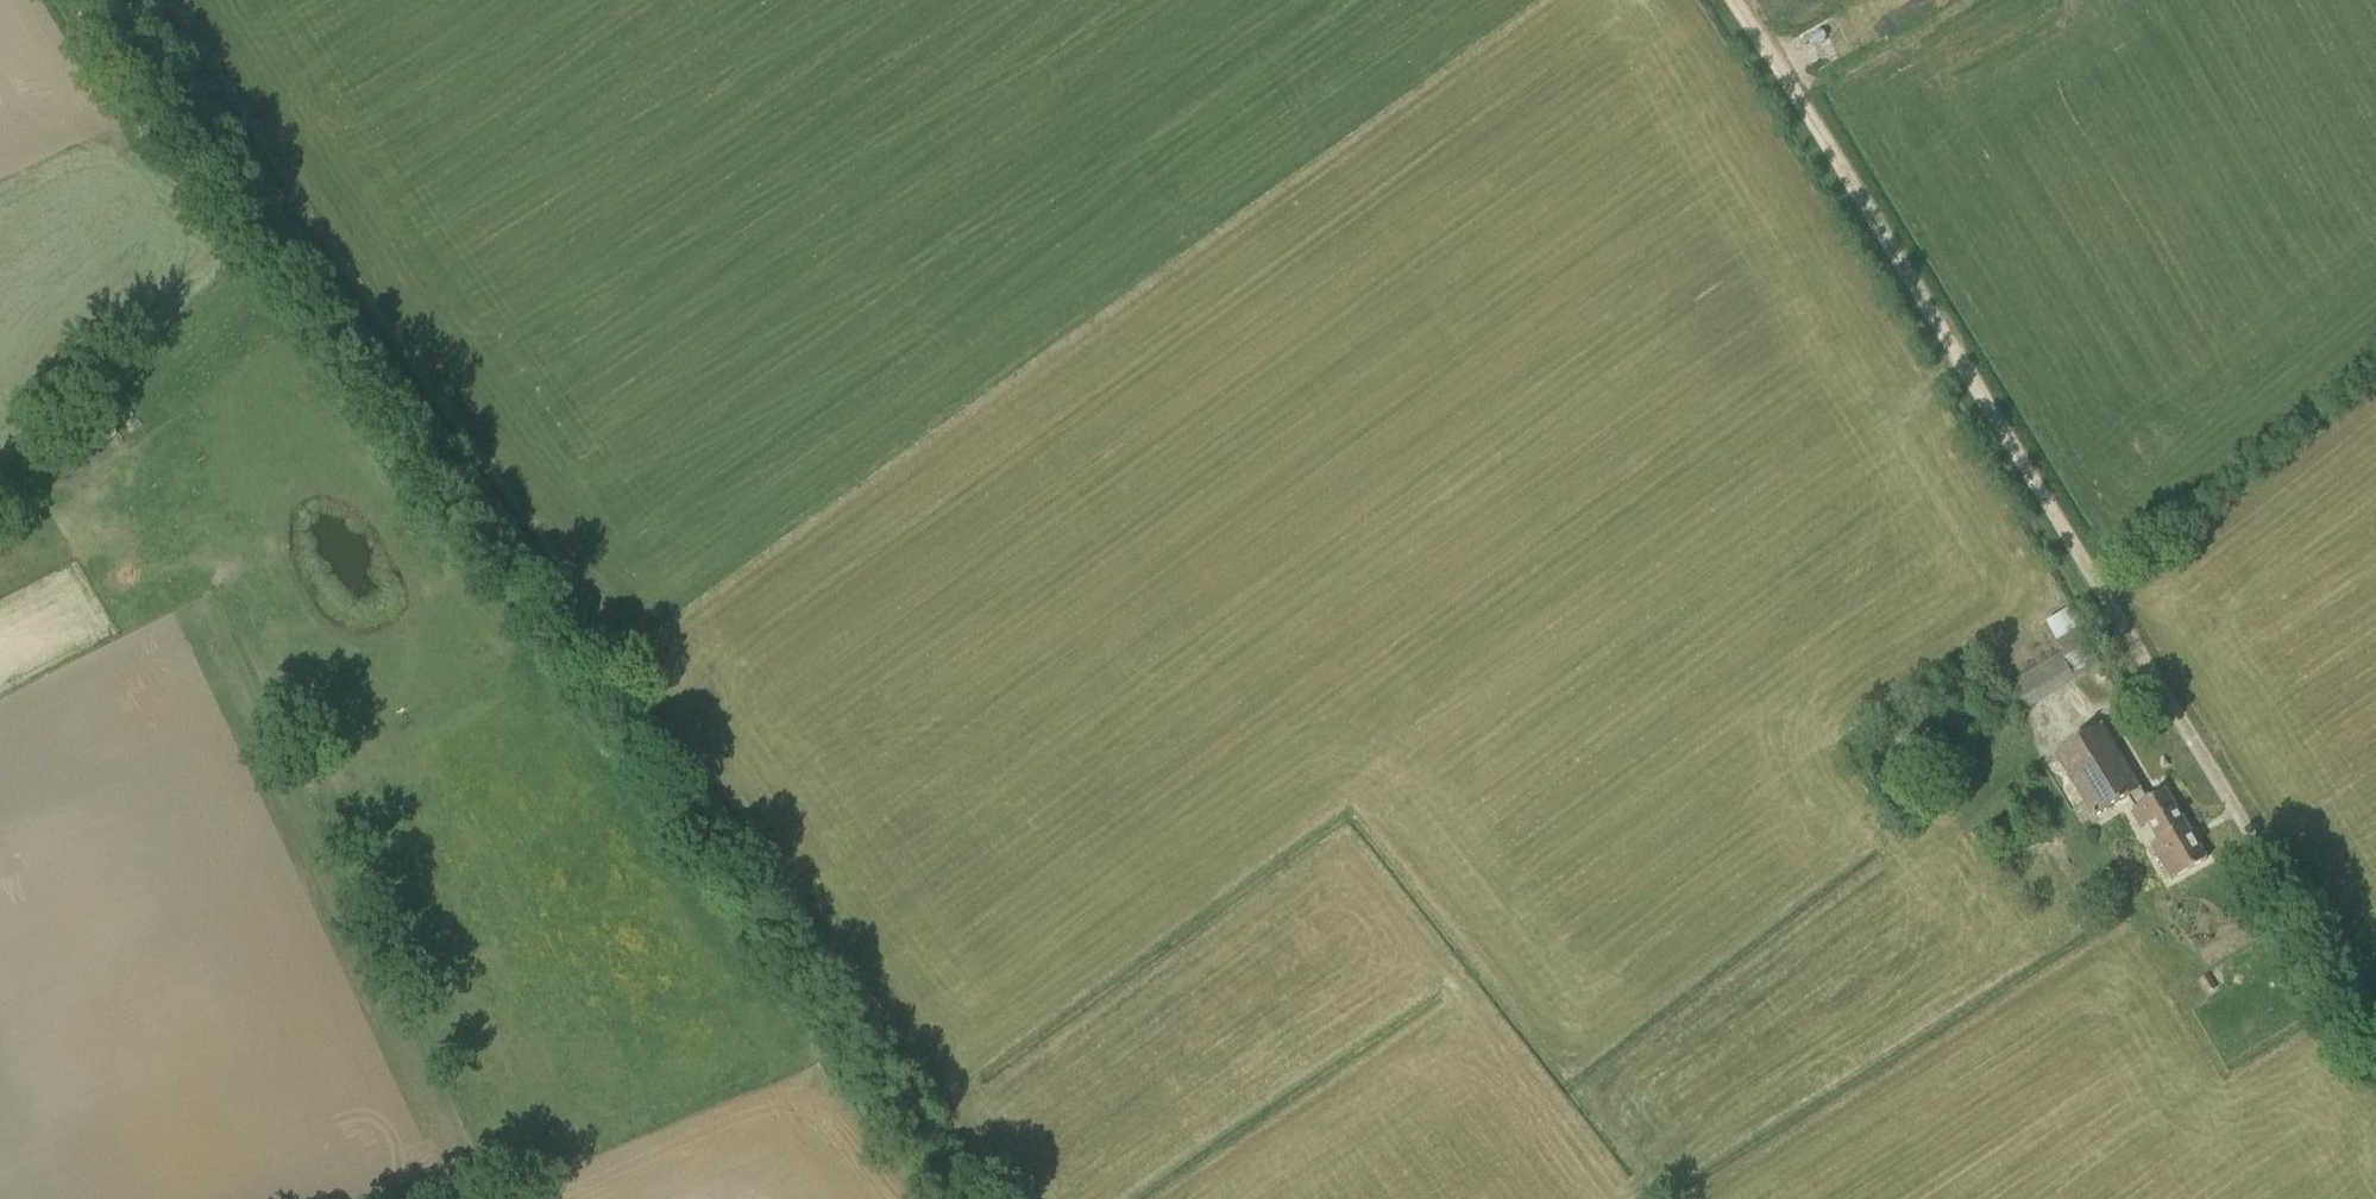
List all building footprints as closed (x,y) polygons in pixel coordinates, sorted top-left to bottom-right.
[(2011,684),(2018,696),(2027,710),(2072,683),(2105,664),(2072,608),(2047,623),(2064,652),(2011,684)] [(2167,793),(2148,804),(2102,726),(2055,753),(2094,818),(2128,797),(2136,812),(2132,814),(2143,833),(2151,829),(2158,842),(2186,825),(2167,793)] [(2152,845),(2153,847),(2173,880),(2207,859),(2186,825),(2158,842),(2152,845)] [(2209,975),(2200,981),(2207,991),(2215,986),(2209,975)]
